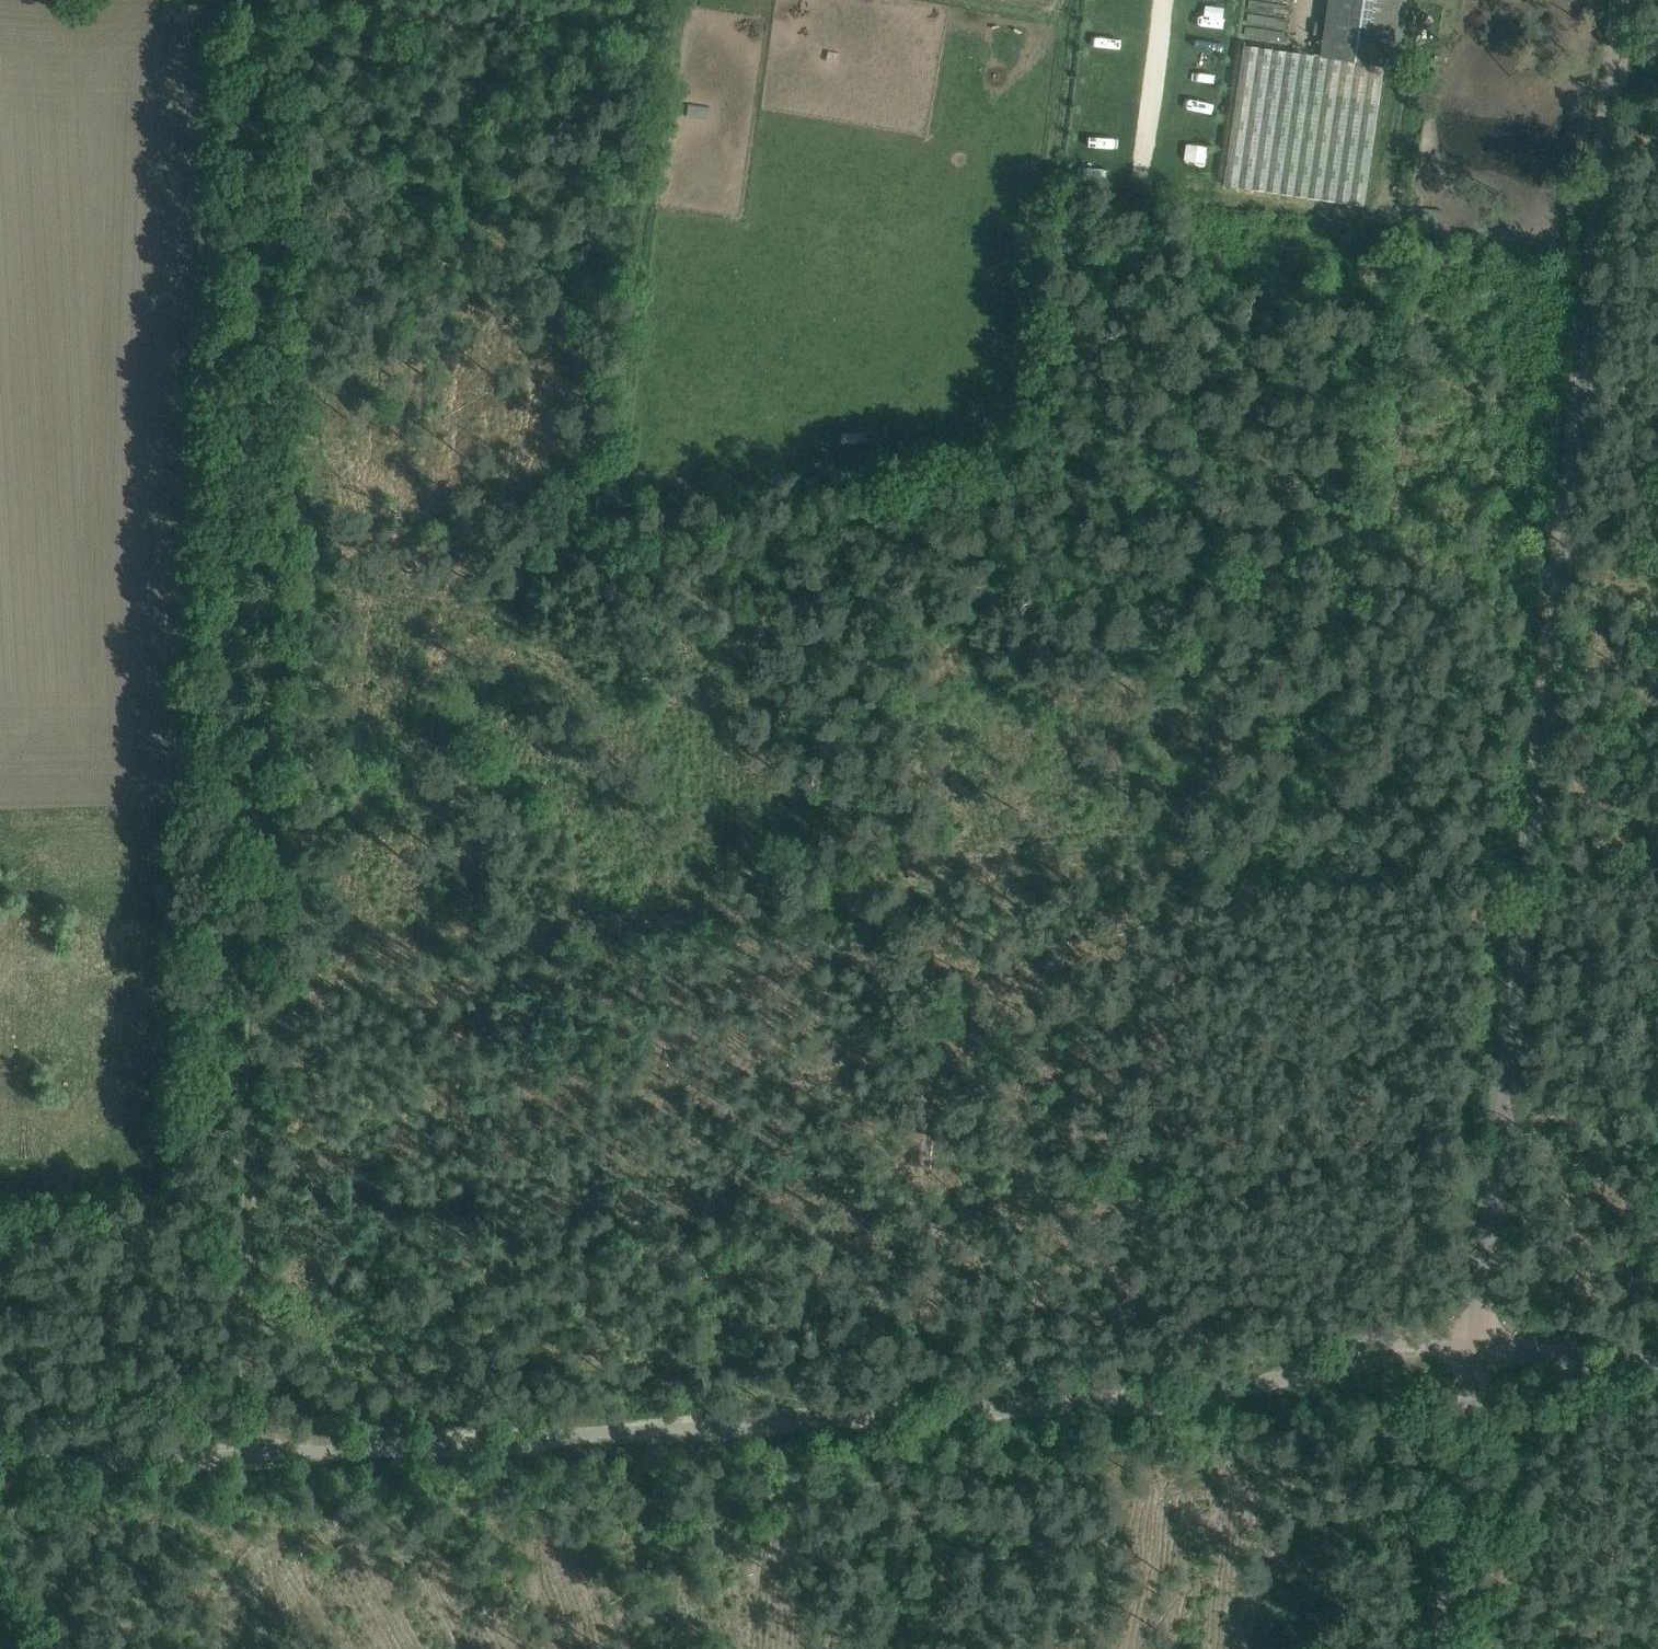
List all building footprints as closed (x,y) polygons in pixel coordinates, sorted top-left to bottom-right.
[(1322,57),(1246,45),(1225,185),(1364,206),(1385,67),(1390,68),(1400,0),(1330,0),(1322,57)]
